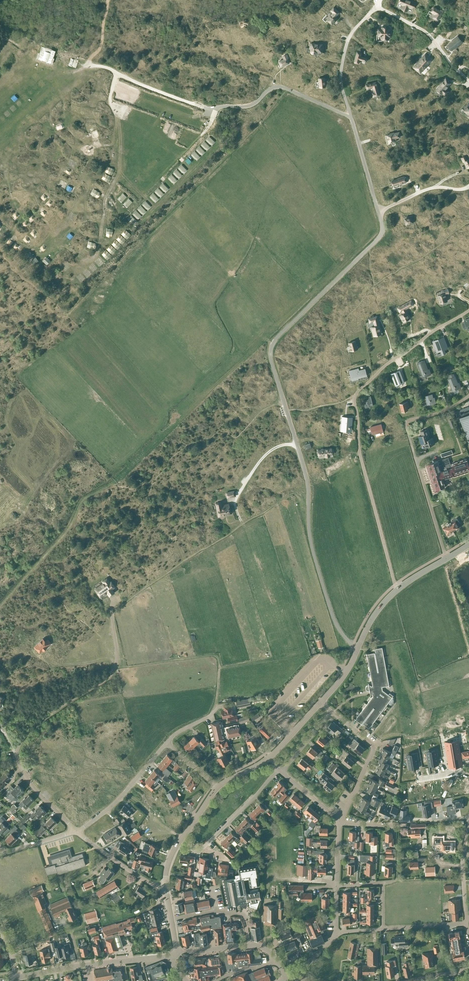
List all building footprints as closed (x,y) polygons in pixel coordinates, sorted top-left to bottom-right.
[(415,3),(408,0),(400,0),(399,3),(404,5),(402,9),(406,11),(408,7),(413,9),(415,3)] [(438,21),(443,11),(441,10),(441,11),(434,7),(431,12),(435,14),(433,18),(438,21)] [(339,12),(334,8),(331,10),(334,13),(332,14),(327,20),(332,24),(333,22),(334,22),(335,21),(335,20),(337,18),(335,16),(336,15),(339,12)] [(378,35),(378,37),(381,37),(381,40),(388,40),(388,36),(390,36),(390,29),(388,29),(388,27),(381,27),(381,29),(378,29),(378,35)] [(452,42),(448,45),(452,49),(454,47),(455,49),(458,46),(457,45),(461,42),(459,40),(460,39),(457,36),(458,36),(451,41),(452,42)] [(323,45),(310,43),(310,44),(310,48),(309,48),(311,49),(311,52),(312,54),(315,54),(317,52),(317,51),(323,52),(322,52),(323,45)] [(47,62),(51,64),(55,51),(51,50),(51,49),(46,47),(45,48),(42,46),(37,59),(41,60),(41,59),(47,62)] [(361,53),(357,52),(354,62),(358,63),(359,60),(366,61),(367,58),(360,56),(361,53)] [(425,54),(414,67),(420,72),(431,60),(428,58),(427,57),(425,54)] [(284,59),(279,62),(281,67),(289,63),(287,59),(288,58),(287,55),(283,56),(283,58),(284,59)] [(440,86),(436,90),(441,94),(442,93),(445,95),(448,92),(445,89),(451,83),(446,78),(439,86),(440,86)] [(367,84),(365,85),(367,89),(369,89),(373,87),(374,92),(373,92),(372,93),(373,97),(375,96),(380,95),(376,84),(376,82),(374,83),(367,84)] [(390,134),(387,135),(389,143),(395,141),(394,137),(396,137),(397,138),(400,137),(399,136),(400,135),(399,132),(394,133),(394,132),(390,133),(390,134)] [(466,160),(464,156),(461,158),(463,162),(464,162),(467,168),(468,167),(468,159),(466,160)] [(397,179),(392,181),(393,186),(399,184),(406,182),(404,176),(397,179)] [(447,301),(445,293),(442,294),(441,291),(437,293),(440,303),(447,301)] [(406,303),(398,308),(400,312),(402,311),(403,314),(400,315),(404,322),(410,318),(406,313),(407,312),(406,309),(409,307),(413,305),(411,301),(406,303)] [(373,336),(381,334),(379,325),(376,316),(368,318),(369,323),(373,322),(374,326),(371,327),(373,336)] [(443,337),(432,341),(436,352),(440,351),(442,355),(446,353),(444,349),(447,348),(445,343),(446,343),(443,337)] [(357,349),(355,341),(348,343),(351,351),(357,349)] [(422,361),(417,363),(422,378),(431,374),(429,370),(428,371),(425,363),(423,363),(422,361)] [(358,368),(349,371),(350,371),(353,381),(358,379),(358,378),(366,376),(364,369),(365,369),(365,368),(358,370),(358,368)] [(400,370),(391,374),(395,385),(404,382),(400,370)] [(448,375),(447,376),(448,379),(449,383),(453,391),(458,389),(461,388),(459,384),(458,384),(457,383),(456,380),(453,373),(448,375)] [(427,405),(436,403),(435,399),(433,399),(432,394),(425,396),(427,405)] [(370,396),(368,397),(368,400),(363,401),(365,408),(373,406),(370,396)] [(409,407),(408,401),(399,404),(401,412),(408,410),(407,407),(409,407)] [(460,415),(461,417),(468,437),(468,412),(468,411),(460,415)] [(342,416),(340,431),(341,431),(341,430),(349,431),(350,418),(342,417),(342,416)] [(370,427),(370,428),(366,429),(367,431),(371,430),(372,434),(375,433),(375,434),(383,432),(381,424),(370,427)] [(419,436),(421,444),(424,443),(425,447),(434,444),(432,438),(429,439),(426,430),(420,431),(422,435),(419,436)] [(326,457),(330,456),(329,454),(332,454),(331,448),(318,450),(319,456),(325,455),(326,457)] [(426,465),(427,467),(430,479),(431,479),(432,482),(432,483),(434,492),(440,490),(439,488),(444,486),(446,485),(444,480),(451,478),(450,476),(453,476),(453,477),(468,472),(468,467),(466,459),(450,464),(448,457),(442,459),(445,466),(442,467),(441,465),(439,465),(438,461),(428,464),(428,465),(426,465)] [(235,490),(225,492),(227,498),(236,496),(235,490)] [(224,507),(223,508),(221,502),(216,503),(217,509),(219,516),(225,515),(225,514),(231,513),(229,504),(223,505),(224,507)] [(449,523),(453,531),(455,530),(455,529),(459,527),(457,524),(459,523),(456,518),(451,521),(452,522),(449,523)] [(453,531),(449,523),(445,525),(446,526),(443,528),(447,534),(450,532),(451,532),(453,531)] [(102,581),(103,583),(95,589),(100,596),(107,592),(109,595),(113,592),(111,589),(114,587),(111,582),(109,583),(106,579),(102,581)] [(44,650),(46,648),(45,647),(50,642),(48,639),(45,642),(43,639),(33,647),(39,653),(43,649),(44,650)] [(389,693),(388,695),(383,690),(382,687),(389,686),(382,647),(375,649),(375,653),(367,654),(367,653),(366,653),(367,654),(366,654),(366,655),(367,654),(372,687),(371,687),(371,686),(370,685),(369,685),(368,685),(367,685),(366,686),(366,687),(365,687),(365,688),(365,689),(366,689),(366,690),(367,690),(368,691),(369,691),(370,691),(370,693),(373,692),(373,694),(372,694),(373,696),(355,719),(354,720),(355,721),(355,720),(361,724),(362,723),(369,728),(392,698),(392,697),(393,696),(389,693)] [(249,698),(235,702),(237,707),(250,704),(249,698)] [(224,710),(221,711),(223,719),(227,717),(229,722),(238,720),(236,715),(233,716),(231,709),(230,705),(223,706),(224,710)] [(260,716),(258,712),(250,717),(252,720),(260,716)] [(240,723),(250,720),(248,715),(238,718),(240,723)] [(215,741),(224,739),(220,722),(211,724),(215,741)] [(332,733),(334,732),(335,730),(339,733),(343,730),(333,722),(332,723),(331,723),(327,728),(332,733)] [(270,729),(265,724),(259,729),(267,737),(272,732),(269,730),(270,729)] [(229,738),(241,735),(239,725),(224,729),(226,737),(228,736),(229,738)] [(251,749),(261,744),(256,735),(253,737),(250,739),(246,741),(251,749)] [(325,739),(321,735),(316,740),(323,746),(325,743),(327,745),(332,740),(328,736),(325,739)] [(194,736),(189,741),(194,746),(197,744),(200,747),(202,745),(203,747),(207,744),(202,739),(199,741),(194,736)] [(359,743),(354,739),(349,745),(360,754),(364,749),(358,744),(359,743)] [(458,740),(445,742),(446,747),(447,752),(449,768),(462,765),(461,761),(460,752),(458,740)] [(189,741),(184,746),(189,751),(191,753),(193,751),(191,749),(194,746),(189,741)] [(224,741),(219,744),(220,744),(223,750),(224,752),(225,752),(231,749),(227,741),(225,742),(224,741)] [(219,743),(212,746),(216,754),(218,753),(220,757),(218,758),(222,766),(229,763),(227,758),(225,754),(226,754),(225,752),(224,752),(223,750),(222,750),(220,744),(219,744),(219,743)] [(382,748),(380,754),(389,758),(388,759),(392,761),(393,758),(389,757),(391,753),(394,755),(395,753),(398,746),(395,745),(392,751),(391,752),(382,748)] [(311,747),(307,752),(313,758),(316,755),(319,757),(322,752),(318,749),(316,751),(311,747)] [(349,767),(354,762),(347,756),(349,753),(341,747),(336,753),(339,756),(338,758),(349,767)] [(432,754),(427,755),(429,766),(438,764),(436,750),(431,751),(432,754)] [(180,766),(172,759),(173,759),(167,754),(163,760),(168,764),(170,761),(175,765),(173,768),(176,771),(180,766)] [(380,754),(377,759),(380,760),(386,763),(388,759),(389,758),(380,754)] [(412,757),(407,758),(409,769),(419,767),(416,754),(412,754),(412,757)] [(308,763),(302,758),(297,764),(304,769),(306,766),(309,769),(311,766),(308,764),(308,763)] [(168,764),(163,760),(158,765),(164,770),(162,772),(167,776),(171,772),(166,767),(168,764)] [(380,760),(377,766),(386,770),(386,771),(389,773),(390,771),(387,769),(389,765),(386,763),(380,760)] [(340,779),(344,773),(338,767),(339,765),(336,763),(335,764),(332,762),(328,767),(331,769),(331,770),(333,771),(332,772),(332,773),(331,774),(338,780),(339,778),(340,779)] [(377,766),(375,771),(383,775),(383,777),(387,778),(388,776),(384,774),(386,771),(386,770),(377,766)] [(154,770),(149,775),(155,780),(157,782),(160,779),(161,779),(165,775),(158,769),(156,772),(154,770)] [(10,777),(5,772),(0,776),(0,791),(7,783),(5,781),(10,777)] [(330,791),(334,785),(332,783),(334,780),(331,777),(330,778),(324,773),(320,778),(326,783),(323,786),(330,791)] [(189,774),(184,782),(188,785),(187,787),(192,791),(198,783),(194,780),(195,778),(194,777),(189,774)] [(147,782),(145,785),(151,791),(155,786),(154,786),(155,785),(153,783),(155,780),(149,775),(145,781),(147,782)] [(370,779),(368,784),(377,788),(379,784),(383,786),(385,781),(379,778),(377,782),(370,779)] [(278,799),(283,803),(289,796),(284,792),(287,789),(283,787),(284,786),(279,781),(270,791),(276,796),(276,795),(279,798),(278,799)] [(16,796),(20,793),(21,794),(23,791),(22,790),(23,790),(17,784),(14,788),(11,785),(3,793),(6,796),(7,796),(12,800),(13,799),(16,800),(18,798),(16,796)] [(377,788),(368,784),(365,790),(374,793),(373,795),(377,797),(378,794),(375,792),(377,788)] [(299,798),(294,794),(289,799),(287,802),(290,803),(291,801),(294,804),(299,798)] [(28,806),(33,800),(29,795),(25,799),(25,798),(19,804),(21,807),(22,806),(26,809),(28,807),(28,806)] [(173,806),(180,802),(177,796),(170,800),(173,806)] [(370,801),(362,797),(359,803),(368,807),(370,803),(378,807),(380,801),(378,801),(376,799),(372,797),(370,801)] [(304,803),(299,798),(294,804),(297,806),(295,808),(298,810),(299,808),(300,808),(304,803)] [(453,806),(446,807),(448,814),(456,813),(455,809),(464,807),(462,799),(452,801),(453,806)] [(383,817),(387,808),(382,806),(384,802),(382,801),(380,805),(381,806),(377,814),(383,817)] [(425,805),(422,805),(424,816),(431,815),(430,808),(433,807),(432,802),(424,803),(425,805)] [(368,807),(359,803),(357,808),(365,812),(365,814),(369,815),(370,813),(366,811),(368,807)] [(17,807),(14,804),(9,809),(13,813),(16,810),(15,810),(17,807)] [(260,804),(254,809),(258,813),(261,810),(263,812),(265,810),(260,804)] [(35,810),(30,815),(28,813),(20,821),(23,823),(29,817),(31,820),(36,815),(39,818),(42,814),(43,815),(46,812),(40,806),(40,807),(39,806),(35,810)] [(129,810),(124,806),(120,811),(127,817),(131,812),(133,814),(136,810),(132,807),(129,810)] [(308,806),(303,812),(309,817),(310,815),(314,811),(308,806)] [(398,809),(393,806),(391,810),(387,808),(383,817),(388,819),(390,815),(395,817),(398,809)] [(258,813),(254,809),(249,814),(255,820),(257,818),(255,816),(258,813)] [(400,810),(400,821),(410,822),(410,816),(406,816),(406,810),(400,810)] [(312,819),(308,824),(312,827),(318,821),(316,819),(319,816),(314,811),(310,815),(309,817),(312,819)] [(0,823),(0,832),(1,831),(4,835),(9,830),(6,827),(9,823),(7,821),(6,820),(1,815),(0,817),(0,822),(1,823),(0,823)] [(56,822),(51,817),(44,823),(45,824),(43,826),(42,825),(39,828),(37,826),(32,832),(34,835),(35,833),(38,837),(46,829),(45,828),(47,826),(50,828),(51,829),(57,823),(56,822)] [(246,818),(240,823),(244,827),(246,829),(249,826),(250,827),(251,826),(256,832),(259,829),(260,828),(258,827),(260,825),(257,822),(255,824),(254,823),(252,825),(246,818)] [(104,835),(108,842),(120,835),(119,834),(122,833),(124,836),(130,832),(124,822),(118,826),(118,827),(116,828),(115,827),(104,835)] [(240,823),(235,828),(241,834),(239,836),(241,838),(239,840),(244,844),(246,842),(249,839),(242,832),(246,829),(244,827),(240,823)] [(9,831),(11,833),(5,839),(10,844),(16,838),(14,837),(18,832),(15,829),(17,828),(15,825),(9,831)] [(327,834),(328,828),(320,828),(320,825),(316,825),(315,831),(319,831),(319,834),(327,834)] [(420,829),(408,829),(408,835),(411,835),(411,837),(420,837),(420,829)] [(355,831),(349,831),(349,839),(348,839),(348,844),(354,844),(354,847),(359,847),(359,842),(355,841),(355,831)] [(231,832),(226,837),(232,843),(233,844),(235,846),(237,843),(239,840),(237,838),(231,832)] [(372,832),(366,832),(365,840),(371,841),(370,844),(377,844),(377,836),(372,836),(372,832)] [(385,832),(385,841),(388,841),(390,841),(390,845),(393,845),(394,838),(392,838),(392,833),(385,832)] [(226,837),(221,842),(228,850),(226,851),(232,857),(235,854),(230,848),(230,847),(229,846),(232,843),(226,837)] [(306,837),(306,845),(313,845),(313,842),(314,842),(316,843),(320,843),(320,847),(327,848),(327,840),(316,840),(314,840),(314,841),(313,841),(313,838),(306,837)] [(435,838),(435,844),(442,844),(442,850),(453,850),(453,842),(442,842),(442,838),(435,838)] [(117,849),(126,855),(130,849),(129,849),(123,845),(125,843),(119,840),(115,845),(118,847),(117,849)] [(145,842),(142,850),(146,852),(155,855),(158,847),(149,844),(145,842)] [(70,857),(67,850),(50,856),(52,864),(45,867),(47,875),(57,872),(58,874),(86,865),(82,853),(70,857)] [(314,850),(314,853),(318,853),(319,853),(319,857),(320,857),(320,862),(326,862),(327,854),(324,854),(324,850),(321,850),(318,850),(314,850)] [(151,868),(153,862),(145,860),(146,857),(140,855),(138,861),(141,861),(140,866),(142,866),(142,868),(146,869),(146,870),(150,871),(151,868)] [(359,861),(366,862),(366,869),(364,869),(364,873),(366,873),(366,874),(373,874),(374,874),(375,869),(373,869),(374,863),(376,863),(377,855),(359,855),(359,861)] [(194,875),(194,876),(197,876),(196,883),(201,884),(202,877),(206,877),(211,878),(213,868),(209,867),(210,865),(208,865),(209,858),(202,858),(200,858),(199,862),(200,862),(199,872),(194,871),(194,872),(194,875)] [(418,858),(418,861),(410,862),(410,868),(418,868),(418,865),(425,864),(425,858),(418,858)] [(134,859),(134,860),(130,859),(128,866),(137,868),(139,862),(137,862),(138,860),(134,859)] [(219,868),(218,868),(218,874),(227,875),(228,869),(228,865),(219,864),(219,868)] [(297,864),(297,875),(308,875),(307,879),(313,879),(314,871),(317,872),(317,873),(317,875),(320,875),(320,873),(326,874),(326,867),(324,867),(324,865),(319,864),(319,865),(297,864)] [(233,875),(219,878),(220,880),(224,879),(225,885),(229,905),(240,903),(240,904),(244,904),(247,904),(248,903),(248,902),(248,901),(249,901),(250,902),(250,905),(256,907),(256,908),(260,899),(260,898),(259,891),(258,891),(258,889),(250,890),(250,892),(246,893),(246,891),(243,878),(249,877),(251,885),(250,885),(258,883),(256,875),(258,875),(256,865),(238,868),(238,869),(239,869),(240,873),(235,874),(235,877),(233,878),(233,875)] [(111,869),(109,867),(107,870),(104,868),(99,874),(101,875),(99,878),(98,879),(103,883),(107,878),(109,879),(114,872),(114,871),(112,869),(111,869)] [(435,867),(425,867),(425,875),(435,874),(435,867)] [(180,873),(179,877),(177,877),(177,882),(187,884),(188,882),(185,881),(185,882),(184,882),(184,879),(192,880),(192,875),(187,874),(180,873)] [(85,890),(95,886),(92,880),(83,883),(85,890)] [(100,897),(117,887),(114,881),(97,892),(100,897)] [(32,896),(44,891),(42,885),(29,890),(32,896)] [(312,893),(302,893),(302,891),(303,891),(303,885),(289,885),(289,895),(298,895),(301,895),(301,901),(312,901),(312,893)] [(454,885),(444,886),(444,893),(454,892),(454,885)] [(147,891),(139,886),(133,894),(136,896),(138,893),(143,896),(147,891)] [(368,889),(368,895),(365,895),(365,897),(361,897),(361,903),(365,903),(365,900),(366,900),(371,900),(371,897),(374,897),(374,889),(368,889)] [(184,892),(185,899),(194,898),(192,890),(184,892)] [(42,892),(41,892),(31,897),(33,901),(34,901),(36,906),(38,912),(38,911),(49,937),(56,934),(45,908),(44,904),(46,903),(47,903),(42,892)] [(112,899),(115,903),(121,898),(119,894),(117,896),(113,899),(112,899)] [(69,921),(77,917),(68,897),(50,904),(55,917),(60,915),(59,913),(65,911),(69,921)] [(461,909),(460,899),(448,900),(449,912),(449,919),(459,919),(458,912),(459,912),(459,909),(461,909)] [(182,906),(183,911),(185,910),(185,914),(197,911),(210,908),(209,900),(197,902),(197,900),(195,900),(183,902),(184,906),(182,906)] [(177,912),(183,911),(182,906),(184,906),(183,902),(175,904),(177,912)] [(278,905),(263,905),(263,924),(278,924),(278,905)] [(150,912),(144,913),(148,928),(155,926),(155,924),(161,923),(157,908),(149,910),(150,912)] [(92,911),(84,913),(87,924),(90,923),(99,921),(96,912),(96,910),(92,911)] [(314,916),(303,921),(308,931),(304,934),(310,947),(324,941),(321,935),(324,933),(322,930),(326,928),(324,923),(323,923),(320,915),(314,917),(314,916)] [(127,919),(127,920),(123,922),(125,929),(128,928),(129,929),(132,929),(131,927),(133,927),(131,923),(135,922),(134,917),(127,919)] [(192,919),(182,921),(183,926),(185,931),(188,930),(191,930),(195,929),(194,924),(198,923),(196,917),(192,918),(192,919)] [(253,940),(261,939),(259,926),(260,926),(259,920),(253,921),(254,927),(251,928),(253,940)] [(116,923),(102,927),(110,952),(118,949),(118,948),(123,947),(120,935),(126,933),(125,929),(123,922),(116,924),(116,923)] [(234,935),(233,935),(232,930),(238,929),(237,923),(223,924),(225,943),(235,942),(234,935)] [(150,929),(148,929),(152,937),(153,937),(154,941),(157,940),(158,945),(165,943),(164,939),(163,934),(163,935),(162,931),(158,932),(157,927),(150,929)] [(215,943),(222,943),(221,929),(214,929),(215,943)] [(279,933),(282,940),(292,936),(293,938),(302,935),(299,929),(293,932),(293,931),(290,932),(289,929),(279,933)] [(182,936),(183,944),(190,943),(189,936),(190,936),(190,934),(192,934),(191,930),(188,930),(185,931),(185,933),(182,933),(182,936)] [(460,938),(459,937),(460,937),(458,931),(448,933),(449,939),(450,939),(452,953),(454,960),(465,958),(463,950),(462,951),(460,942),(461,942),(461,938),(460,938)] [(195,945),(208,944),(206,933),(200,934),(199,933),(194,933),(195,945)] [(98,953),(101,952),(98,938),(100,938),(99,935),(94,936),(95,939),(96,945),(93,945),(95,953),(96,953),(97,953),(98,953)] [(284,945),(287,951),(297,947),(296,945),(299,944),(300,944),(304,942),(302,936),(297,938),(298,941),(295,942),(295,941),(284,945)] [(394,936),(395,938),(391,938),(391,944),(395,944),(399,943),(399,946),(408,946),(408,940),(405,940),(404,936),(394,936)] [(56,944),(55,941),(50,942),(52,951),(55,950),(57,957),(62,956),(61,951),(63,951),(62,948),(62,947),(61,945),(57,947),(56,944)] [(348,951),(347,957),(356,959),(357,953),(359,942),(357,941),(356,943),(350,941),(348,951)] [(82,956),(89,954),(87,949),(89,949),(88,946),(87,946),(86,942),(82,943),(83,947),(80,947),(82,956)] [(65,947),(62,947),(62,948),(63,951),(61,951),(62,956),(63,957),(70,956),(68,950),(71,949),(70,943),(65,945),(65,947)] [(33,954),(32,948),(21,951),(22,954),(23,958),(24,958),(25,965),(33,963),(31,954),(33,954)] [(295,951),(287,956),(290,962),(300,956),(301,956),(299,952),(304,951),(303,948),(297,950),(295,951)] [(367,965),(374,965),(378,965),(378,948),(367,948),(367,965)] [(42,962),(49,961),(48,957),(51,957),(50,952),(49,952),(49,949),(46,949),(40,950),(42,962)] [(227,956),(224,956),(225,962),(227,968),(227,971),(229,971),(229,968),(232,968),(232,971),(235,971),(235,970),(238,970),(237,967),(237,961),(236,954),(236,952),(227,954),(227,956)] [(252,952),(246,952),(246,953),(248,965),(262,964),(261,958),(258,958),(257,955),(256,954),(252,954),(252,952)] [(425,968),(434,966),(432,956),(433,956),(433,952),(421,954),(423,961),(424,961),(425,968)] [(222,964),(221,956),(193,959),(194,966),(202,965),(203,967),(222,964)] [(361,972),(361,959),(358,959),(358,964),(358,965),(354,965),(354,971),(352,971),(352,974),(354,974),(354,978),(360,978),(361,972)] [(387,965),(385,966),(387,977),(395,976),(393,966),(396,966),(395,960),(386,961),(387,965)] [(406,967),(403,967),(405,977),(411,976),(410,970),(412,970),(410,961),(405,963),(406,967)] [(163,968),(162,968),(161,965),(159,964),(155,966),(154,964),(151,966),(151,965),(145,968),(148,980),(157,980),(167,977),(163,968)] [(198,977),(198,980),(210,980),(209,976),(218,974),(224,973),(223,965),(204,968),(201,968),(201,967),(194,968),(195,977),(198,977)] [(367,965),(362,965),(363,974),(366,974),(375,974),(374,965),(367,965)] [(94,970),(96,980),(97,980),(109,979),(109,980),(123,980),(121,969),(112,970),(112,967),(94,970)] [(130,968),(131,976),(132,975),(132,979),(138,978),(138,980),(143,980),(141,974),(138,975),(137,967),(130,968)] [(256,979),(269,975),(267,967),(265,968),(264,968),(253,972),(256,979)] [(253,972),(248,974),(247,972),(236,976),(230,978),(231,980),(255,980),(256,979),(253,972)]
